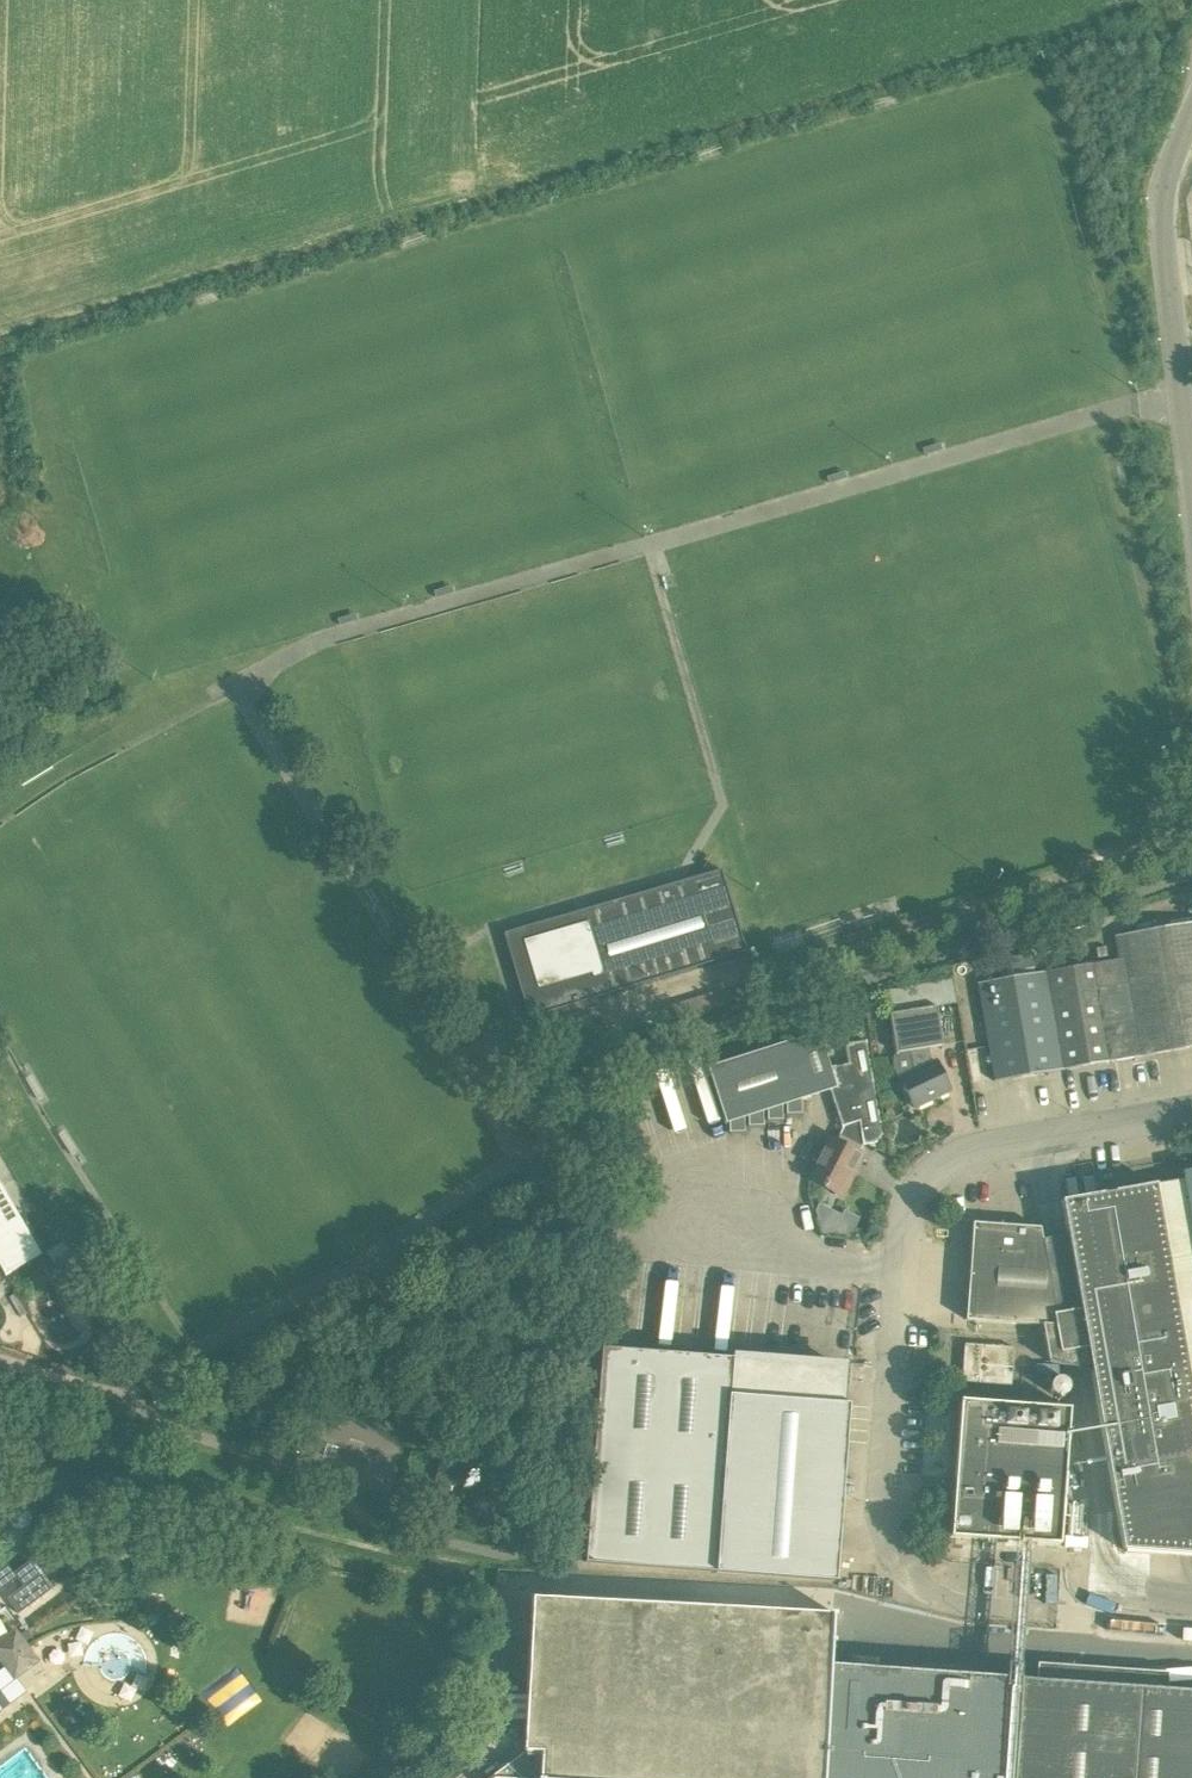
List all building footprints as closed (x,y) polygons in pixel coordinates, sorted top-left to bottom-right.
[(528,1017),(545,1012),(748,951),(723,871),(688,880),(691,890),(673,895),(670,886),(594,909),(596,918),(523,940),(537,986),(519,991),(528,1017)] [(861,913),(839,920),(843,933),(865,926),(861,913)] [(1047,971),(1064,1069),(1191,1047),(1191,922),(1114,936),(1123,984),(1100,988),(1095,963),(1047,971)] [(994,1081),(1064,1069),(1047,971),(978,983),(994,1081)] [(928,1063),(925,1047),(942,1045),(937,1006),(956,1004),(952,981),(886,991),(895,1053),(893,1057),(892,1062),(894,1070),(896,1074),(899,1077),(900,1077),(914,1107),(950,1090),(936,1060),(931,1062),(928,1063)] [(949,1040),(964,1039),(962,1010),(948,1011),(949,1040)] [(818,1032),(707,1068),(725,1124),(728,1123),(729,1135),(744,1134),(743,1119),(747,1118),(748,1129),(763,1128),(762,1113),(767,1112),(767,1122),(782,1122),(781,1106),(785,1105),(785,1116),(800,1116),(799,1101),(829,1090),(841,1129),(835,1140),(831,1138),(809,1179),(841,1196),(862,1155),(858,1153),(862,1145),(874,1143),(881,1135),(866,1040),(846,1044),(850,1063),(829,1067),(818,1032)] [(1103,1433),(1113,1490),(1114,1497),(1123,1549),(1191,1554),(1191,1160),(1182,1162),(1183,1171),(1157,1177),(1154,1170),(1060,1186),(1067,1237),(1042,1241),(1040,1228),(973,1223),(966,1320),(1042,1325),(1049,1359),(1090,1366),(1103,1433)] [(20,1180),(11,1185),(25,1207),(34,1202),(20,1180)] [(5,1276),(40,1255),(0,1187),(0,1268),(5,1276)] [(842,1215),(818,1203),(815,1211),(823,1234),(851,1237),(859,1218),(844,1210),(842,1215)] [(72,1258),(62,1242),(46,1251),(56,1268),(72,1258)] [(27,1313),(15,1292),(9,1296),(21,1316),(27,1313)] [(1010,1384),(1013,1347),(964,1344),(961,1381),(1010,1384)] [(838,1366),(601,1349),(585,1563),(833,1580),(846,1404),(835,1403),(838,1366)] [(1060,1396),(1061,1396),(1063,1396),(1064,1395),(1066,1394),(1067,1393),(1068,1391),(1069,1390),(1069,1388),(1069,1387),(1069,1385),(1068,1383),(1068,1382),(1067,1381),(1066,1379),(1064,1379),(1063,1378),(1061,1377),(1060,1377),(1058,1377),(1056,1378),(1055,1379),(1054,1380),(1052,1381),(1051,1382),(1051,1384),(1050,1385),(1050,1387),(1050,1388),(1051,1390),(1051,1391),(1052,1392),(1053,1393),(1054,1394),(1055,1395),(1057,1396),(1058,1396),(1060,1396)] [(1059,1544),(1069,1408),(960,1400),(950,1537),(1059,1544)] [(446,1496),(454,1467),(439,1463),(431,1492),(446,1496)] [(976,1555),(978,1574),(1010,1572),(1008,1553),(976,1555)] [(1,1590),(33,1566),(29,1560),(12,1573),(5,1563),(3,1564),(0,1566),(0,1589),(1,1590)] [(50,1589),(39,1574),(23,1586),(7,1599),(18,1614),(50,1589)] [(1099,1684),(1100,1668),(1038,1663),(1036,1680),(830,1665),(833,1612),(532,1597),(524,1751),(488,1777),(1191,1777),(1191,1691),(1099,1684)] [(19,1628),(0,1642),(0,1657),(17,1679),(43,1660),(19,1628)] [(132,1652),(108,1663),(118,1684),(142,1672),(132,1652)]
